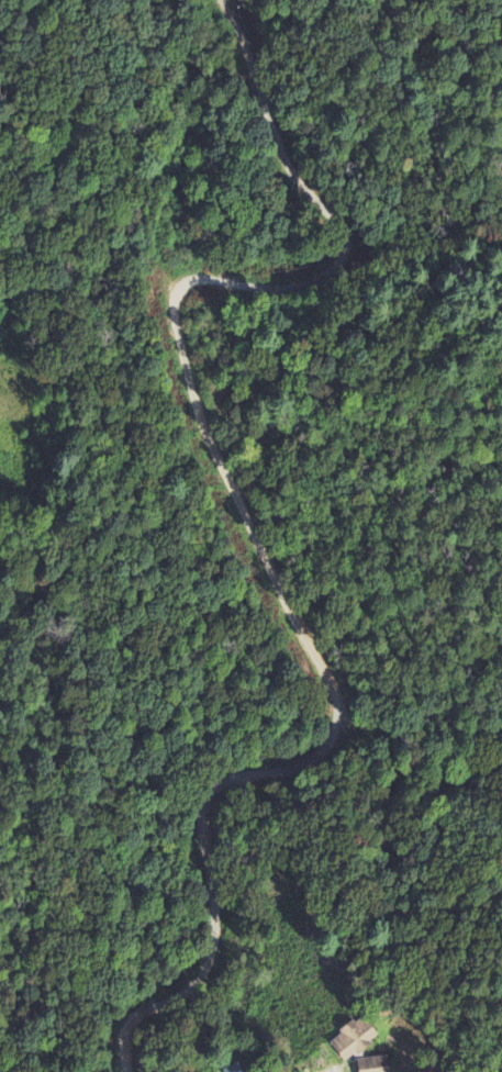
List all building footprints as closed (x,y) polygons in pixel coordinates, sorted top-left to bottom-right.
[(378,1043),(363,1017),(336,1033),(339,1038),(329,1043),(341,1064),(378,1043)]
